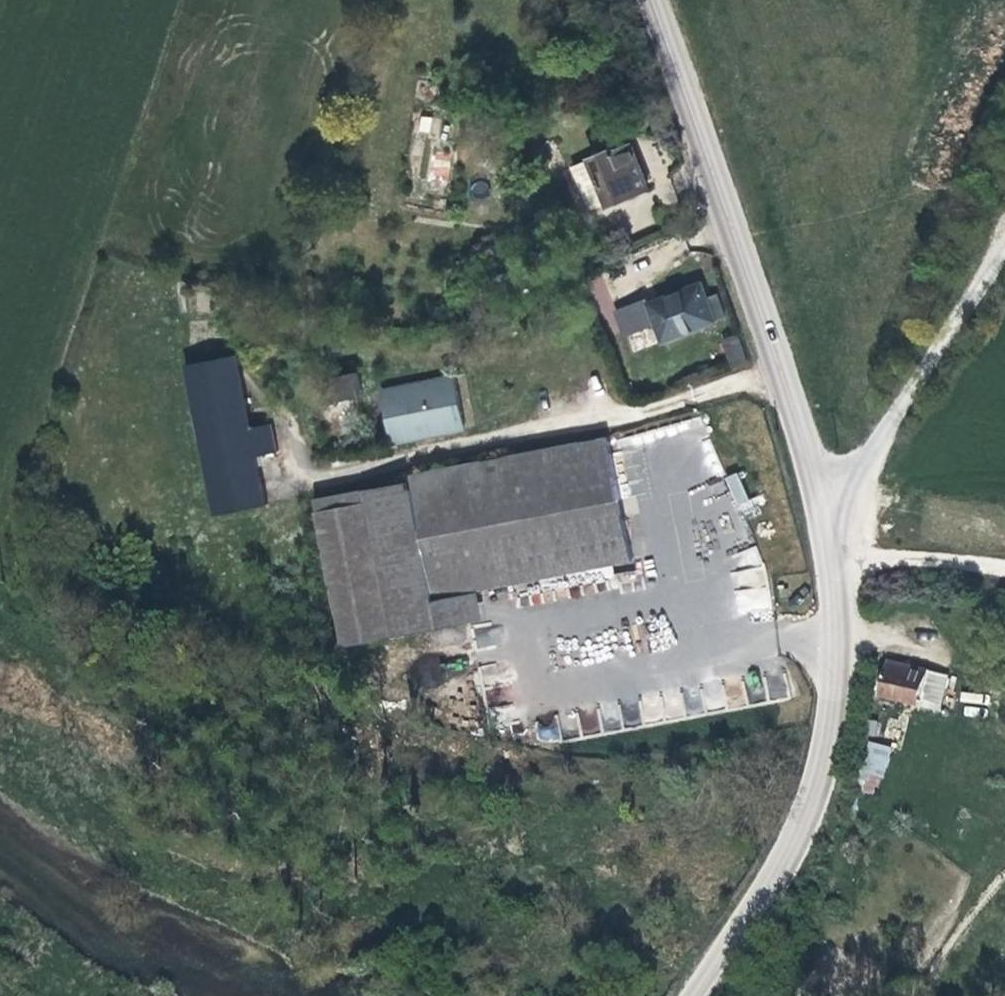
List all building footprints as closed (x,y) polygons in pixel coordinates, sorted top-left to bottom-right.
[(420,114),(417,132),(438,136),(441,118),(420,114)] [(428,179),(450,179),(450,152),(429,152),(428,179)] [(640,186),(655,181),(647,158),(631,164),(627,153),(583,168),(597,212),(618,205),(618,207),(644,198),(640,186)] [(724,321),(723,320),(733,317),(725,295),(716,298),(710,282),(655,301),(654,296),(624,306),(632,332),(663,322),(669,340),(724,321)] [(729,370),(746,366),(739,334),(721,338),(729,370)] [(272,423),(248,427),(236,355),(183,364),(209,516),(265,506),(256,456),(277,452),(272,423)] [(356,371),(330,377),(335,402),(361,396),(356,371)] [(467,435),(453,382),(401,394),(412,432),(402,435),(407,450),(467,435)] [(638,564),(630,526),(616,445),(613,426),(574,432),(576,452),(423,481),(428,509),(439,563),(454,561),(461,598),(638,564)] [(649,524),(634,441),(616,445),(630,526),(649,524)] [(740,503),(748,497),(732,475),(724,481),(740,503)] [(439,563),(428,509),(401,512),(411,567),(439,563)] [(727,552),(731,570),(729,570),(737,615),(771,609),(759,546),(727,552)] [(797,579),(796,568),(783,569),(784,580),(797,579)] [(502,649),(502,626),(474,626),(473,649),(502,649)] [(510,665),(481,664),(480,682),(509,684),(510,665)] [(915,715),(920,687),(877,679),(872,708),(915,715)] [(861,776),(886,779),(890,745),(865,742),(861,776)]
